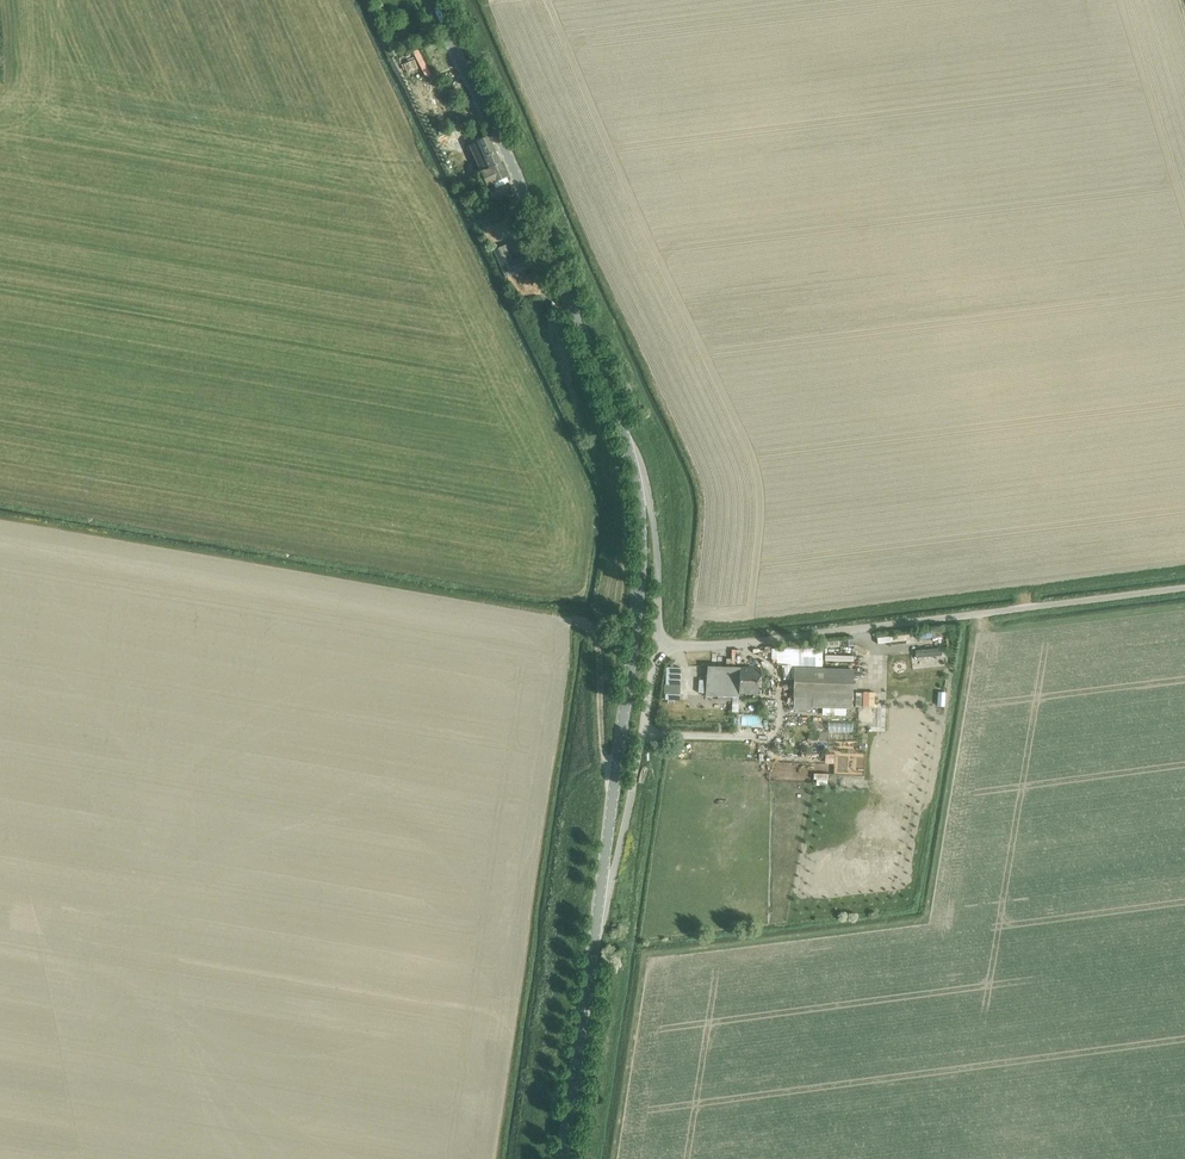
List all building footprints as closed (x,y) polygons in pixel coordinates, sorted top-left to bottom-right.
[(416,59),(403,64),(406,71),(419,67),(416,59)] [(460,130),(455,133),(459,142),(466,138),(461,130),(460,130)] [(488,136),(476,141),(477,142),(469,145),(480,172),(500,163),(501,163),(488,136)] [(480,172),(478,173),(485,187),(503,179),(505,184),(509,182),(507,177),(501,163),(480,172)] [(477,209),(472,197),(467,200),(472,211),(477,209)] [(500,202),(496,203),(499,212),(507,209),(507,208),(504,200),(500,202)] [(493,249),(493,250),(497,258),(506,277),(506,278),(508,277),(514,274),(528,268),(522,255),(512,259),(505,244),(493,249)] [(546,276),(541,268),(528,274),(533,283),(546,276)] [(861,659),(861,652),(833,651),(832,658),(861,659)] [(890,653),(881,655),(883,666),(893,664),(890,653)] [(705,696),(717,697),(717,701),(731,701),(731,697),(739,697),(739,694),(759,694),(760,670),(706,668),(705,696)] [(795,669),(794,693),(852,694),(852,671),(795,669)] [(852,694),(794,693),(794,710),(812,711),(812,708),(846,709),(851,709),(852,694)]
